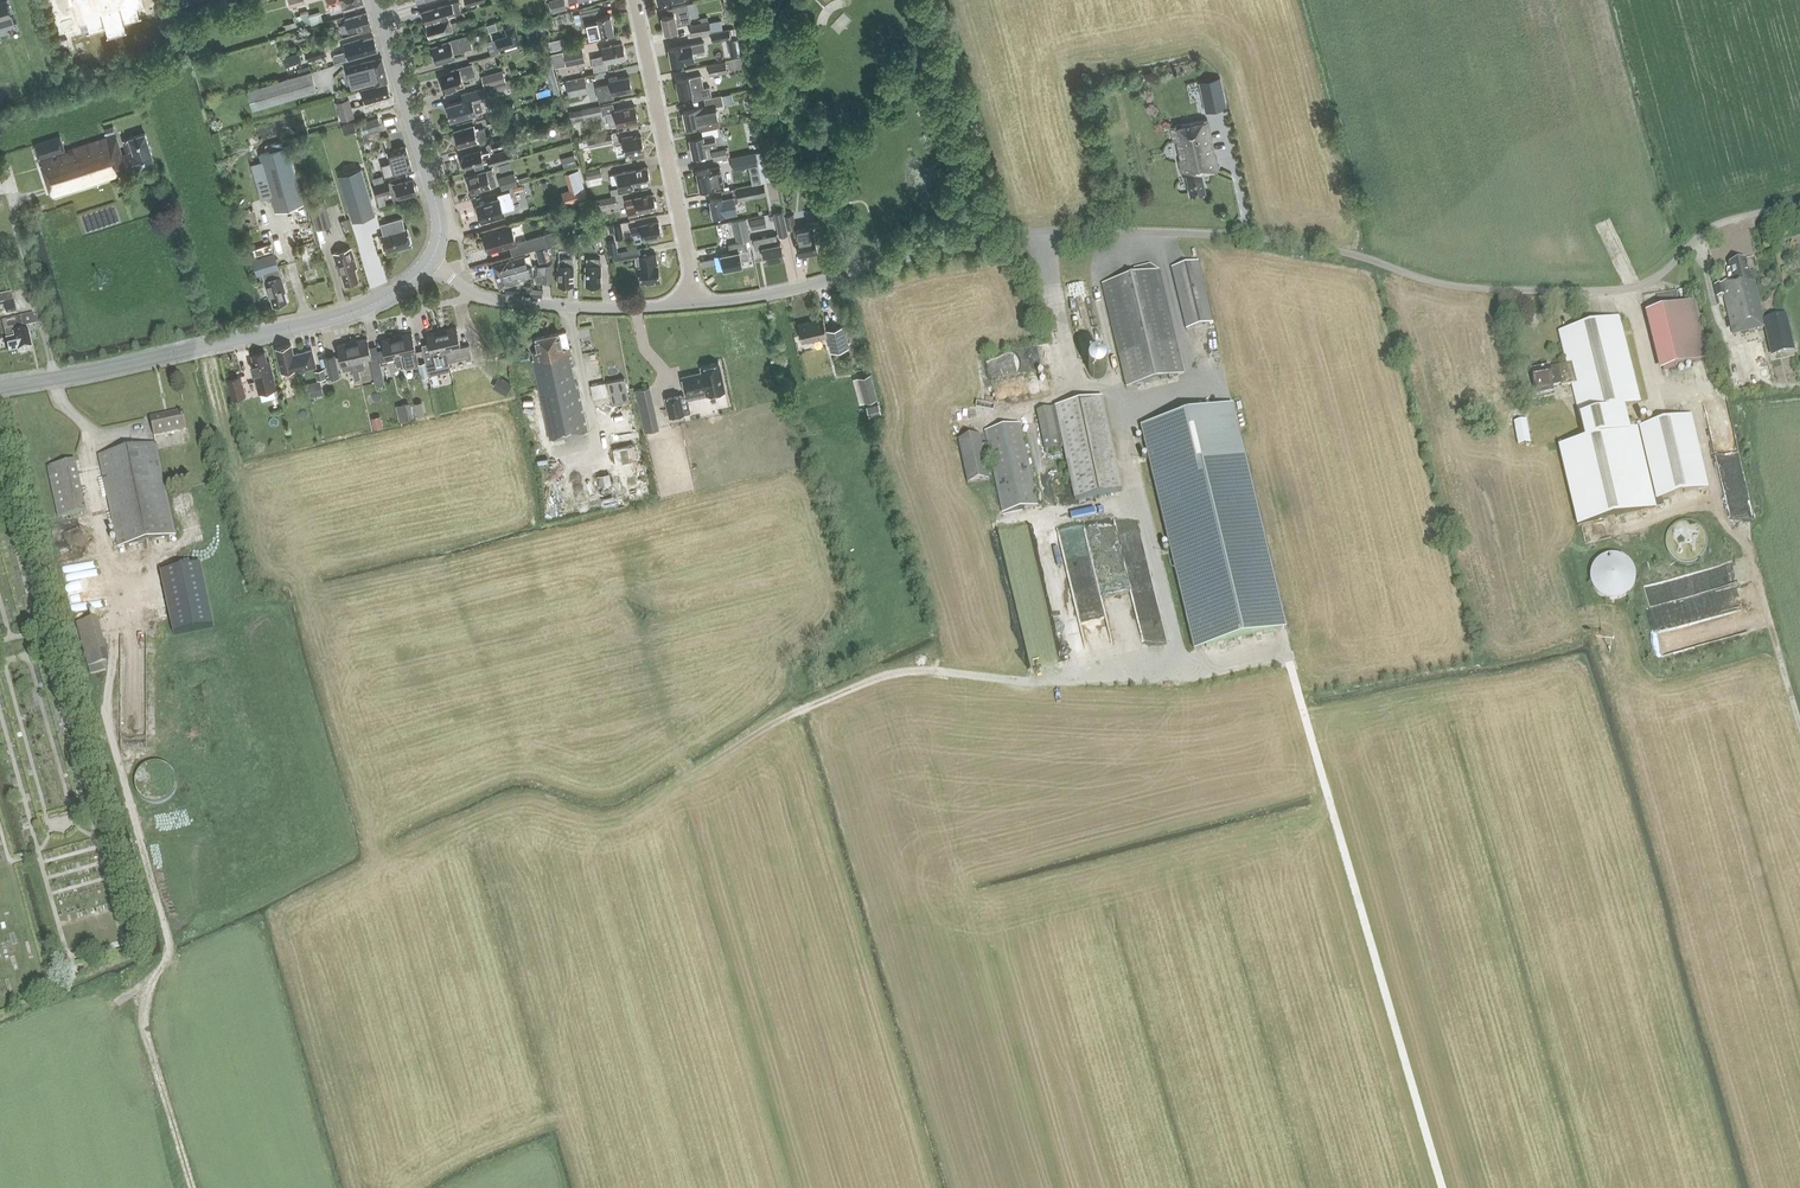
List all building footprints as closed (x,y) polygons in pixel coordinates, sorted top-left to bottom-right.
[(90,32),(105,28),(107,37),(127,31),(124,22),(139,18),(136,8),(144,6),(142,0),(72,0),(79,24),(87,22),(90,32)] [(363,3),(362,0),(326,0),(328,7),(341,3),(342,9),(363,3)] [(564,0),(551,0),(549,1),(552,13),(566,9),(564,0)] [(458,1),(451,3),(422,11),(425,23),(448,16),(448,17),(462,13),(458,1)] [(676,26),(690,22),(686,4),(667,9),(669,16),(662,17),(665,34),(677,31),(676,26)] [(16,32),(9,7),(0,9),(0,37),(16,32)] [(579,13),(582,27),(587,26),(589,38),(613,32),(610,15),(602,16),(600,9),(579,13)] [(308,14),(307,10),(300,12),(303,26),(320,21),(318,12),(308,14)] [(341,33),(348,31),(348,32),(357,30),(357,33),(371,29),(366,13),(345,19),(346,23),(339,25),(341,33)] [(839,32),(852,19),(846,13),(833,25),(839,32)] [(448,16),(425,23),(429,37),(452,30),(458,29),(457,27),(461,25),(462,30),(473,27),(470,18),(462,21),(462,19),(456,21),(450,23),(448,17),(448,16)] [(711,32),(709,21),(690,25),(692,35),(711,32)] [(520,43),(515,25),(504,28),(506,35),(496,38),(499,50),(520,43)] [(299,43),(316,38),(313,28),(296,32),(299,43)] [(731,38),(729,29),(710,33),(712,42),(731,38)] [(449,40),(449,41),(441,43),(442,45),(432,48),(434,55),(432,56),(433,60),(435,60),(436,62),(454,57),(453,53),(460,51),(462,52),(465,51),(466,49),(472,48),(468,34),(449,40)] [(346,51),(335,54),(333,57),(335,65),(349,60),(348,59),(377,50),(373,37),(361,40),(361,39),(343,44),(346,51)] [(61,47),(69,45),(67,38),(59,40),(61,47)] [(559,50),(557,40),(549,42),(550,51),(559,50)] [(725,41),(726,55),(741,54),(740,40),(725,41)] [(703,42),(691,44),(681,46),(669,48),(672,65),(694,61),(692,52),(705,50),(703,42)] [(606,63),(625,59),(622,43),(602,47),(604,56),(592,58),(595,70),(607,67),(606,63)] [(326,55),(323,44),(304,50),(307,60),(326,55)] [(585,63),(581,46),(563,50),(566,66),(585,63)] [(553,68),(566,65),(563,51),(550,54),(553,68)] [(375,83),(375,85),(388,82),(382,58),(360,63),(360,64),(347,67),(352,89),(365,86),(375,83)] [(727,72),(725,61),(707,65),(709,76),(727,72)] [(461,78),(474,75),(471,64),(451,69),(451,72),(439,75),(441,81),(439,82),(441,88),(443,87),(444,90),(463,85),(461,78)] [(305,73),(304,68),(281,75),(283,79),(247,90),(253,109),(317,90),(312,71),(305,73)] [(506,81),(503,70),(481,76),(484,87),(506,81)] [(710,86),(703,88),(700,75),(689,78),(688,78),(676,80),(680,97),(692,94),(693,100),(711,96),(710,86)] [(588,93),(584,76),(565,80),(569,97),(588,93)] [(609,77),(610,83),(595,86),(598,101),(614,98),(613,94),(631,90),(628,76),(617,79),(616,76),(609,77)] [(1205,112),(1226,107),(1219,77),(1198,82),(1205,112)] [(513,86),(511,80),(493,85),(495,91),(513,86)] [(375,85),(360,89),(365,103),(391,95),(387,82),(388,82),(375,85)] [(486,87),(461,94),(463,100),(446,105),(451,119),(478,112),(475,103),(490,99),(486,87)] [(720,125),(718,118),(716,106),(724,104),(722,95),(705,99),(706,106),(683,111),(686,127),(699,125),(700,130),(720,125)] [(354,117),(349,99),(335,103),(341,121),(354,117)] [(602,113),(600,105),(569,112),(571,122),(583,119),(583,117),(602,113)] [(617,126),(638,122),(635,106),(614,110),(614,112),(606,113),(609,126),(617,125),(617,126)] [(502,122),(500,114),(486,118),(488,126),(502,122)] [(363,135),(369,133),(381,130),(379,123),(378,118),(366,122),(366,123),(359,125),(363,135)] [(1200,176),(1216,172),(1215,169),(1219,169),(1208,119),(1169,127),(1172,142),(1175,142),(1179,160),(1177,160),(1181,176),(1184,176),(1189,199),(1204,195),(1200,176)] [(115,133),(113,126),(104,129),(107,136),(115,133)] [(478,141),(486,138),(484,128),(475,130),(474,126),(454,131),(458,147),(479,141),(478,141)] [(138,168),(154,163),(145,133),(123,140),(127,153),(122,154),(115,134),(65,151),(60,136),(35,144),(52,197),(120,175),(119,172),(138,166),(138,168)] [(613,142),(611,133),(587,138),(589,147),(613,142)] [(517,143),(516,136),(506,138),(508,145),(517,143)] [(625,154),(644,150),(641,136),(633,138),(632,136),(621,138),(625,154)] [(705,147),(715,145),(713,137),(703,139),(703,137),(690,139),(693,156),(706,153),(705,147)] [(506,146),(504,138),(490,142),(486,145),(487,149),(492,150),(506,146)] [(391,164),(394,173),(412,168),(405,146),(388,151),(391,164)] [(303,203),(288,147),(259,155),(261,162),(251,164),(261,198),(271,195),(275,211),(303,203)] [(463,158),(461,158),(463,165),(465,165),(465,167),(474,165),(475,168),(482,166),(482,163),(488,162),(489,165),(512,159),(510,150),(489,155),(488,152),(481,154),(481,151),(462,155),(463,158)] [(730,157),(732,168),(746,165),(746,167),(758,164),(756,152),(730,157)] [(577,164),(574,154),(561,158),(563,168),(577,164)] [(512,162),(501,163),(503,174),(513,172),(512,162)] [(603,182),(600,167),(585,170),(589,186),(603,182)] [(724,186),(720,167),(711,169),(710,168),(697,171),(700,190),(724,186)] [(375,214),(361,168),(338,175),(352,221),(375,214)] [(633,187),(633,186),(650,182),(647,168),(629,171),(629,172),(617,174),(619,181),(618,181),(620,190),(633,187)] [(578,169),(566,173),(571,190),(583,186),(578,169)] [(492,170),(467,177),(471,192),(491,186),(496,184),(492,170)] [(518,185),(514,172),(498,177),(502,190),(518,185)] [(397,178),(388,181),(390,188),(393,199),(417,193),(413,179),(398,183),(397,178)] [(391,192),(388,180),(373,184),(376,196),(391,192)] [(766,195),(764,182),(736,188),(738,201),(766,195)] [(481,221),(503,215),(503,212),(515,209),(509,190),(497,193),(498,196),(476,202),(476,205),(479,213),(477,215),(478,219),(481,219),(481,221)] [(638,214),(638,213),(656,209),(653,195),(634,198),(634,199),(625,200),(629,216),(638,214)] [(737,211),(734,195),(710,199),(713,216),(726,214),(726,213),(737,211)] [(617,204),(615,196),(598,199),(600,208),(617,204)] [(593,208),(590,198),(578,202),(581,211),(593,208)] [(997,207),(996,201),(989,202),(990,209),(997,207)] [(332,225),(327,207),(311,212),(316,230),(332,225)] [(820,217),(817,208),(809,210),(812,220),(820,217)] [(788,234),(783,210),(774,212),(779,236),(788,234)] [(796,228),(793,214),(785,215),(788,230),(796,228)] [(766,225),(764,215),(747,219),(749,228),(766,225)] [(405,228),(402,217),(380,223),(381,229),(383,234),(380,235),(381,236),(385,251),(385,252),(412,245),(412,244),(411,244),(407,229),(408,229),(407,228),(405,228)] [(349,230),(346,219),(340,221),(343,232),(349,230)] [(732,222),(737,243),(728,245),(730,253),(721,255),(724,270),(742,266),(741,261),(749,259),(745,241),(750,240),(746,219),(732,222)] [(643,239),(661,236),(658,222),(640,226),(631,228),(632,235),(641,233),(643,239)] [(623,238),(620,223),(608,225),(609,233),(614,232),(616,239),(623,238)] [(555,231),(545,234),(516,242),(511,226),(483,234),(488,252),(509,246),(512,255),(558,242),(555,231)] [(799,254),(817,251),(814,238),(809,238),(808,229),(795,231),(796,241),(799,254)] [(762,246),(765,261),(783,257),(780,243),(778,243),(777,236),(765,238),(767,245),(762,246)] [(345,284),(358,280),(355,269),(357,268),(351,247),(334,253),(334,254),(333,254),(339,274),(341,273),(345,284)] [(550,259),(553,259),(552,252),(551,247),(547,248),(547,247),(535,251),(538,263),(550,259)] [(641,256),(640,248),(612,253),(613,261),(641,256)] [(274,253),(255,258),(253,259),(258,274),(262,273),(269,296),(270,296),(273,306),(287,302),(284,292),(285,292),(281,276),(280,276),(274,253)] [(652,283),(660,282),(658,265),(657,265),(656,255),(648,256),(649,266),(639,267),(641,282),(652,281),(652,283)] [(525,256),(512,259),(492,265),(495,275),(515,269),(531,266),(530,265),(528,266),(525,256)] [(573,285),(573,265),(572,265),(572,258),(559,258),(559,265),(558,265),(558,285),(573,285)] [(600,285),(600,265),(599,265),(599,259),(586,258),(586,265),(585,265),(585,285),(600,285)] [(1732,281),(1722,283),(1714,285),(1717,297),(1724,296),(1733,334),(1764,327),(1753,276),(1749,277),(1745,260),(1728,264),(1732,281)] [(1186,328),(1212,322),(1198,262),(1171,268),(1186,328)] [(552,263),(542,263),(535,265),(535,275),(542,275),(541,285),(552,285),(552,263)] [(1160,271),(1150,265),(1134,269),(1135,276),(1101,284),(1126,387),(1184,373),(1160,271)] [(515,269),(495,275),(499,288),(519,282),(519,280),(534,276),(531,266),(515,269)] [(543,289),(531,288),(530,296),(542,297),(543,289)] [(1695,300),(1645,312),(1659,371),(1709,359),(1695,300)] [(1783,315),(1764,319),(1771,352),(1790,348),(1783,315)] [(10,355),(18,352),(18,354),(32,350),(28,333),(24,333),(20,317),(2,321),(10,355)] [(1585,440),(1575,442),(1559,446),(1578,526),(1663,506),(1661,498),(1709,487),(1691,414),(1629,429),(1623,406),(1640,402),(1619,317),(1558,332),(1566,365),(1549,368),(1530,371),(1534,391),(1532,391),(1533,395),(1554,391),(1553,387),(1553,386),(1571,384),(1579,417),(1582,428),(1585,440)] [(843,326),(834,328),(826,330),(823,318),(797,324),(801,341),(827,335),(830,351),(848,347),(843,326)] [(448,359),(448,362),(471,357),(469,345),(461,347),(456,327),(444,330),(444,328),(441,329),(448,359)] [(448,359),(441,329),(438,330),(438,331),(426,334),(428,343),(421,344),(426,364),(448,359)] [(549,438),(587,430),(569,347),(562,348),(559,332),(535,337),(537,350),(532,351),(534,359),(532,360),(549,438)] [(404,368),(419,364),(411,333),(400,335),(399,334),(396,335),(403,364),(404,368)] [(403,364),(396,335),(393,336),(393,337),(381,340),(386,360),(395,358),(397,366),(403,364)] [(355,339),(352,340),(359,370),(365,368),(363,360),(369,359),(375,383),(384,381),(378,357),(371,358),(367,338),(355,341),(355,339)] [(360,378),(358,370),(359,370),(352,340),(348,341),(349,342),(337,345),(343,370),(351,368),(354,379),(360,378)] [(281,371),(294,368),(295,371),(316,366),(312,350),(293,354),(291,345),(276,348),(281,371)] [(252,365),(256,381),(259,393),(276,389),(273,377),(269,361),(267,362),(264,352),(251,355),(254,365),(252,365)] [(529,359),(528,352),(519,354),(521,361),(529,359)] [(340,376),(335,354),(325,357),(330,378),(340,376)] [(1088,365),(1088,369),(1088,374),(1091,377),(1095,379),(1099,379),(1103,377),(1105,374),(1106,369),(1105,365),(1103,362),(1099,360),(1095,360),(1091,362),(1088,365)] [(707,395),(724,391),(718,363),(701,367),(702,373),(681,377),(685,394),(706,390),(707,395)] [(1737,366),(1730,367),(1736,390),(1743,388),(1737,366)] [(326,378),(324,369),(315,371),(317,380),(326,378)] [(877,399),(870,374),(852,379),(859,404),(877,399)] [(246,396),(241,375),(227,379),(232,399),(246,396)] [(512,384),(498,377),(492,387),(506,395),(512,384)] [(625,377),(591,383),(594,399),(611,396),(612,402),(629,399),(625,377)] [(307,384),(307,385),(310,397),(323,394),(320,382),(307,384)] [(685,414),(680,394),(664,398),(668,418),(685,414)] [(1122,490),(1103,397),(1036,412),(1045,452),(1063,448),(1074,501),(1122,490)] [(415,415),(425,413),(423,401),(413,403),(415,415)] [(401,405),(404,420),(413,418),(410,403),(406,404),(401,405)] [(881,414),(878,403),(866,407),(869,417),(881,414)] [(1286,629),(1233,405),(1140,427),(1193,651),(1286,629)] [(182,411),(150,418),(154,436),(186,429),(182,411)] [(655,412),(640,415),(644,432),(656,429),(654,421),(656,421),(655,412)] [(371,418),(373,429),(382,427),(380,416),(371,418)] [(1530,443),(1526,420),(1514,422),(1518,445),(1530,443)] [(1002,513),(1037,505),(1020,423),(984,431),(987,443),(982,444),(980,435),(958,439),(967,483),(989,478),(985,459),(991,458),(1002,513)] [(620,446),(623,461),(637,458),(634,443),(640,442),(638,431),(611,437),(614,448),(620,446)] [(175,535),(156,443),(97,456),(117,548),(175,535)] [(86,511),(75,460),(47,466),(58,517),(86,511)] [(610,473),(599,475),(602,485),(612,483),(610,473)] [(1697,516),(1666,530),(1680,562),(1712,548),(1697,516)] [(1596,592),(1601,596),(1607,599),(1613,600),(1620,599),(1625,596),(1630,591),(1633,586),(1635,579),(1635,573),(1633,567),(1629,561),(1624,557),(1618,555),(1612,554),(1605,555),(1600,558),(1595,562),(1591,568),(1590,574),(1590,581),(1592,587),(1596,592)] [(200,564),(160,572),(173,635),(213,627),(200,564)] [(93,618),(73,623),(85,667),(104,662),(93,618)] [(89,667),(90,673),(104,671),(103,664),(89,667)]
